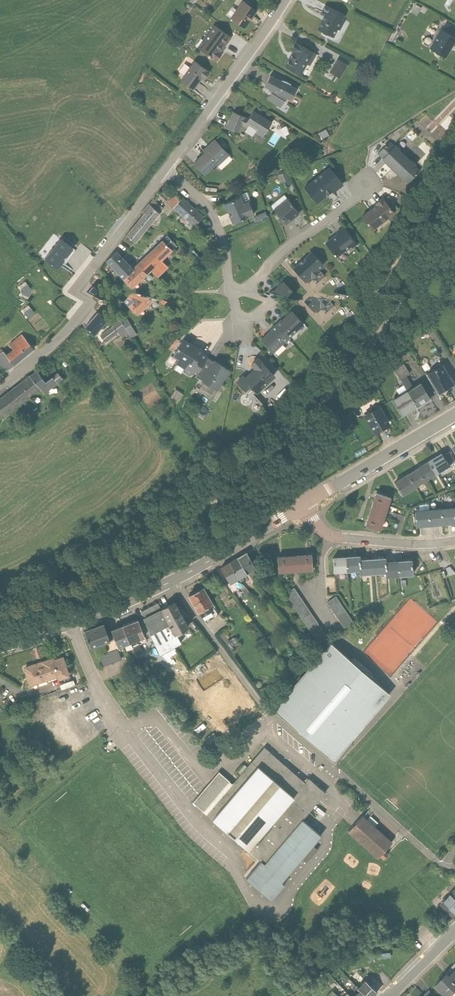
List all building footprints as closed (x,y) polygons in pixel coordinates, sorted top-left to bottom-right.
[(332,36),(325,51),(342,59),(353,37),(333,27),(329,34),(332,36)] [(220,47),(202,69),(222,84),(230,74),(228,73),(237,60),(220,47)] [(300,74),(291,88),(308,98),(322,75),(303,64),(298,73),(300,74)] [(356,88),(346,81),(338,95),(348,101),(356,88)] [(278,116),(274,123),(287,132),(292,125),(293,125),(295,122),(298,124),(304,111),(278,98),(271,111),(277,113),(276,115),(278,116)] [(260,135),(252,148),(264,154),(262,157),(269,162),(278,146),(260,135)] [(252,142),(238,137),(233,151),(246,156),(252,142)] [(199,187),(211,199),(222,189),(224,191),(236,180),(220,163),(208,174),(210,176),(199,187)] [(392,184),(404,172),(399,167),(387,179),(392,184)] [(402,196),(416,182),(405,171),(404,172),(392,184),(391,185),(402,196)] [(430,198),(425,193),(413,205),(418,210),(430,198)] [(179,233),(187,224),(180,219),(173,228),(179,233)] [(209,242),(188,223),(187,224),(179,233),(200,253),(209,242)] [(398,225),(395,228),(404,239),(407,236),(398,225)] [(165,238),(154,228),(147,236),(148,238),(158,246),(165,238)] [(149,257),(158,246),(148,238),(140,249),(149,257)] [(141,267),(149,257),(140,249),(131,259),(141,267)] [(172,262),(168,266),(177,275),(181,270),(172,262)] [(76,274),(63,263),(48,280),(61,292),(76,274)] [(168,266),(138,294),(148,304),(156,297),(167,286),(179,276),(177,275),(168,266)] [(138,294),(122,276),(111,285),(137,314),(148,304),(138,294)] [(319,280),(301,297),(314,312),(333,295),(319,280)] [(174,294),(167,286),(156,297),(163,304),(174,294)] [(292,310),(275,324),(288,338),(304,324),(292,310)] [(107,320),(96,311),(84,326),(96,334),(107,320)] [(127,318),(121,321),(130,337),(136,334),(127,318)] [(121,321),(120,319),(100,335),(105,342),(117,332),(122,339),(129,335),(121,321)] [(273,352),(288,338),(275,324),(260,338),(273,352)] [(33,348),(21,333),(9,343),(12,348),(5,353),(14,364),(33,348)] [(183,338),(172,356),(177,359),(175,363),(193,375),(196,370),(198,372),(208,356),(202,353),(204,351),(183,338)] [(2,350),(0,351),(0,364),(5,371),(14,364),(2,350)] [(243,374),(235,381),(245,391),(250,387),(256,393),(275,376),(257,357),(250,364),(253,368),(245,376),(243,374)] [(214,360),(201,380),(217,390),(229,370),(214,360)] [(408,374),(411,372),(406,363),(396,368),(406,386),(412,382),(408,374)] [(454,384),(443,364),(426,374),(437,394),(454,384)] [(36,370),(0,397),(0,417),(1,418),(40,388),(44,393),(63,379),(58,373),(45,382),(36,370)] [(420,382),(406,391),(416,407),(431,399),(420,382)] [(174,397),(181,401),(185,393),(178,390),(174,397)] [(416,407),(406,391),(393,399),(403,416),(416,407)] [(390,425),(379,406),(362,416),(374,435),(390,425)] [(454,462),(454,458),(451,451),(447,454),(452,464),(454,462)] [(430,461),(438,474),(450,466),(443,453),(430,461)] [(419,467),(427,481),(438,474),(430,461),(419,467)] [(408,474),(416,487),(427,481),(419,467),(408,474)] [(408,474),(394,482),(401,495),(416,487),(408,474)] [(390,498),(375,493),(370,507),(365,525),(380,529),(385,513),(390,498)] [(414,511),(416,527),(454,523),(454,507),(414,511)] [(256,568),(246,552),(237,558),(247,573),(256,568)] [(311,554),(294,555),(277,556),(278,572),(295,571),(311,570),(311,554)] [(359,555),(332,557),(334,572),(359,571),(360,574),(385,573),(385,578),(412,575),(412,559),(386,561),(385,558),(359,559),(359,555)] [(247,573),(237,558),(230,562),(239,578),(247,573)] [(239,578),(230,562),(221,567),(230,583),(239,578)] [(203,586),(188,594),(198,612),(213,603),(203,586)] [(328,637),(293,588),(285,594),(319,644),(328,637)] [(353,622),(336,596),(326,603),(344,628),(353,622)] [(175,601),(162,609),(174,635),(189,626),(175,601)] [(159,604),(140,613),(161,655),(179,645),(175,636),(174,635),(162,609),(159,604)] [(137,620),(122,625),(129,643),(144,636),(137,620)] [(104,624),(85,631),(91,648),(110,642),(104,624)] [(122,625),(111,630),(118,647),(129,643),(122,625)] [(331,647),(275,711),(334,761),(389,697),(374,684),(367,678),(350,663),(331,647)] [(117,649),(99,656),(103,666),(121,660),(117,649)] [(53,657),(23,667),(29,686),(56,677),(57,680),(70,676),(63,656),(54,659),(53,657)] [(73,680),(60,685),(61,690),(75,685),(73,680)] [(245,878),(271,899),(284,884),(281,882),(321,835),(302,819),(325,793),(308,779),(305,782),(264,746),(232,783),(219,771),(191,803),(259,861),(245,878)] [(392,842),(363,815),(352,827),(347,832),(377,858),(392,842)] [(452,918),(454,915),(454,889),(439,905),(452,918)] [(448,976),(446,973),(433,986),(444,995),(450,995),(454,991),(454,969),(448,976)] [(366,995),(374,995),(377,993),(365,981),(358,988),(366,995)] [(358,988),(348,995),(349,995),(366,995),(358,988)]
